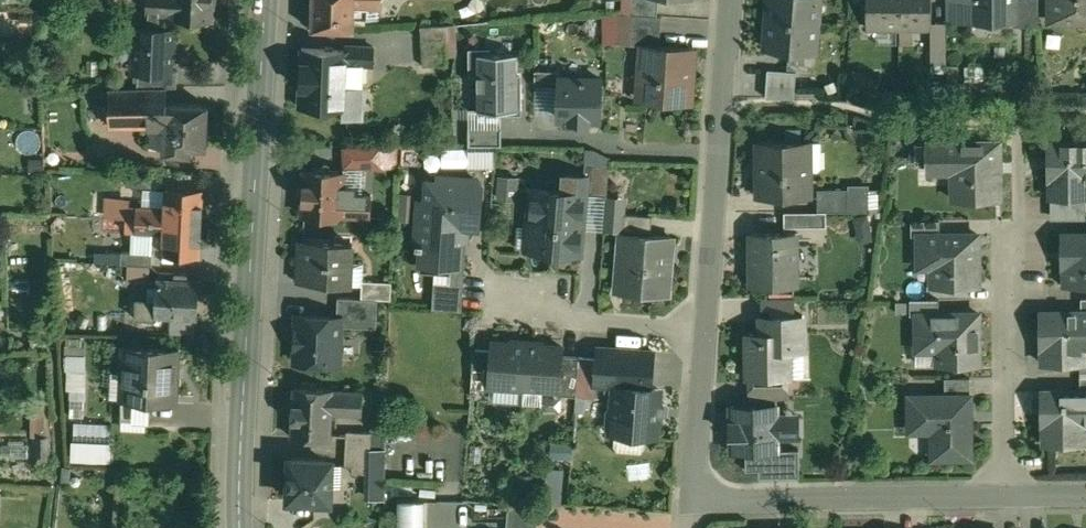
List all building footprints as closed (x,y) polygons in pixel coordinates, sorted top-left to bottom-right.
[(147,13),(148,13),(147,29),(159,30),(160,18),(158,18),(159,14),(172,14),(172,18),(212,20),(213,0),(148,0),(147,13)] [(311,29),(354,30),(354,2),(354,0),(312,0),(311,29)] [(630,13),(633,14),(657,15),(658,0),(631,0),(630,13)] [(767,18),(818,22),(819,0),(768,0),(767,18)] [(866,28),(899,28),(899,0),(866,0),(866,28)] [(899,28),(931,28),(931,23),(931,0),(899,0),(899,28)] [(971,20),(1013,20),(1015,20),(1015,0),(971,0),(971,20)] [(1015,20),(1013,20),(1013,26),(1037,26),(1037,0),(1015,0),(1015,20)] [(1050,21),(1085,21),(1085,0),(1050,0),(1050,21)] [(604,42),(631,44),(633,14),(630,13),(606,12),(604,42)] [(657,15),(633,14),(631,44),(642,45),(642,44),(659,45),(662,16),(657,15)] [(818,22),(767,18),(765,48),(815,52),(818,22)] [(931,63),(945,63),(945,23),(931,23),(931,28),(931,63)] [(446,25),(420,26),(423,66),(447,64),(445,38),(447,38),(446,25)] [(147,29),(136,29),(135,44),(132,47),(132,56),(134,59),(134,71),(138,71),(170,73),(170,71),(172,30),(159,30),(147,29)] [(659,45),(642,44),(642,45),(640,80),(645,81),(643,101),(690,104),(694,48),(659,45)] [(346,50),(302,48),(299,107),(343,109),(342,118),(360,118),(362,89),(345,88),(346,64),(373,65),(374,47),(346,45),(346,50)] [(791,54),(792,70),(811,69),(810,53),(791,54)] [(519,55),(479,56),(479,111),(502,111),(520,111),(519,55)] [(958,66),(948,66),(948,86),(958,86),(958,66)] [(796,71),(767,69),(765,98),(794,97),(796,71)] [(170,73),(138,71),(137,88),(177,87),(177,71),(170,71),(170,73)] [(602,79),(559,78),(558,118),(570,118),(570,122),(588,122),(588,119),(600,119),(602,79)] [(859,80),(846,80),(846,92),(859,92),(859,80)] [(1006,82),(997,87),(1004,101),(1013,97),(1006,82)] [(110,128),(148,128),(148,108),(110,108),(110,128)] [(205,108),(148,108),(148,128),(163,128),(163,154),(190,154),(190,147),(204,147),(205,108)] [(468,112),(469,145),(503,144),(502,111),(479,111),(468,112)] [(951,128),(923,128),(923,144),(928,144),(928,143),(951,143),(951,128)] [(808,142),(758,142),(759,196),(809,196),(809,170),(818,170),(821,167),(820,151),(821,151),(821,142),(809,142),(808,142)] [(1047,142),(1047,179),(1050,179),(1050,198),(1085,198),(1085,142),(1047,142)] [(951,143),(928,143),(928,144),(928,165),(953,165),(953,200),(999,200),(999,143),(951,143)] [(397,144),(375,145),(375,159),(396,160),(397,144)] [(366,145),(341,146),(341,162),(366,161),(366,145)] [(609,164),(586,163),(583,193),(585,193),(585,194),(607,195),(609,164)] [(343,171),(303,169),(300,214),(340,216),(342,192),(343,171)] [(499,198),(522,199),(522,174),(499,174),(499,198)] [(482,182),(426,178),(423,220),(417,220),(415,247),(421,248),(420,264),(435,265),(465,267),(468,227),(479,228),(482,182)] [(203,190),(165,188),(164,208),(129,206),(129,199),(103,198),(102,218),(126,220),(201,223),(203,190)] [(583,193),(532,188),(527,250),(579,254),(585,194),(585,193),(583,193)] [(848,188),(817,189),(817,212),(826,212),(848,211),(848,188)] [(869,188),(848,188),(848,211),(869,211),(869,188)] [(370,193),(342,192),(340,216),(369,217),(370,193)] [(625,197),(607,195),(604,230),(622,232),(625,197)] [(817,212),(784,212),(784,226),(825,227),(826,212),(817,212)] [(652,216),(623,213),(622,232),(650,234),(652,216)] [(867,215),(854,218),(859,243),(873,241),(867,215)] [(201,223),(126,220),(126,233),(163,235),(162,255),(200,256),(201,223)] [(940,221),(911,221),(911,236),(919,236),(919,234),(940,234),(940,221)] [(650,234),(622,232),(617,292),(665,296),(670,236),(650,234)] [(794,234),(751,234),(750,287),(793,287),(794,234)] [(940,234),(919,234),(919,236),(919,256),(933,256),(933,287),(979,287),(979,235),(940,234)] [(1061,234),(1061,267),(1065,267),(1065,286),(1085,286),(1085,234),(1061,234)] [(352,244),(300,241),(300,243),(302,243),(301,255),(300,255),(298,281),(344,283),(362,284),(362,280),(363,280),(364,262),(351,261),(352,244)] [(152,254),(121,253),(120,265),(127,266),(148,267),(151,267),(152,254)] [(465,267),(435,265),(432,309),(462,311),(465,267)] [(127,266),(126,283),(147,284),(148,267),(127,266)] [(199,282),(157,279),(156,302),(137,300),(135,320),(155,321),(155,317),(172,318),(195,319),(197,319),(199,282)] [(363,280),(362,280),(362,284),(361,298),(378,299),(391,299),(392,282),(363,280)] [(361,298),(338,297),(337,317),(341,317),(341,326),(376,328),(378,299),(361,298)] [(793,299),(762,299),(762,317),(772,317),(772,316),(793,316),(793,299)] [(939,300),(909,300),(909,316),(918,316),(918,314),(939,314),(939,300)] [(1039,313),(1040,348),(1043,348),(1043,365),(1083,365),(1083,350),(1085,350),(1085,313),(1081,313),(1039,313)] [(939,314),(918,314),(918,316),(918,342),(938,342),(938,366),(978,366),(978,314),(939,314)] [(337,317),(297,315),(295,362),(339,364),(341,326),(341,317),(337,317)] [(772,333),(746,333),(747,378),(788,377),(790,377),(790,351),(803,351),(803,316),(793,316),(772,316),(772,317),(772,333)] [(195,319),(172,318),(172,334),(194,334),(195,319)] [(516,344),(492,342),(491,351),(488,386),(490,386),(524,389),(527,342),(518,342),(516,344)] [(562,347),(538,345),(536,343),(527,342),(524,389),(523,404),(541,405),(542,390),(558,391),(559,391),(562,356),(562,347)] [(179,350),(122,347),(122,348),(124,349),(124,371),(121,371),(120,400),(122,400),(149,402),(176,403),(176,401),(174,401),(176,351),(179,351),(179,350)] [(653,351),(598,347),(597,359),(595,386),(596,386),(614,387),(615,386),(650,389),(653,351)] [(491,351),(474,349),(471,389),(489,391),(490,386),(488,386),(491,351)] [(69,354),(69,416),(87,416),(87,354),(69,354)] [(579,357),(562,356),(559,391),(558,391),(557,396),(576,397),(576,396),(579,357)] [(597,359),(579,357),(576,396),(595,397),(596,386),(595,386),(597,359)] [(788,377),(749,378),(749,399),(788,398),(788,377)] [(969,379),(944,379),(944,397),(970,397),(969,379)] [(650,389),(615,386),(614,387),(613,410),(609,414),(608,426),(611,430),(611,433),(655,436),(659,390),(650,389)] [(332,390),(295,388),(292,437),(329,439),(331,414),(332,390)] [(363,392),(332,390),(331,414),(362,416),(363,392)] [(1040,393),(1041,426),(1044,426),(1044,446),(1083,446),(1083,426),(1085,426),(1085,392),(1080,392),(1040,393)] [(944,397),(908,397),(908,426),(932,426),(933,459),(970,459),(970,397),(944,397)] [(32,399),(32,436),(48,436),(49,399),(32,399)] [(149,402),(122,400),(121,419),(148,420),(149,402)] [(778,405),(730,405),(730,452),(746,451),(746,471),(759,470),(759,451),(779,451),(779,437),(786,437),(786,415),(778,415),(778,405)] [(110,426),(74,424),(73,460),(108,463),(110,426)] [(372,433),(346,433),(346,467),(353,467),(352,473),(371,474),(372,449),(372,433)] [(50,439),(34,438),(34,457),(50,457),(50,439)] [(6,458),(26,459),(27,446),(7,445),(6,458)] [(385,449),(372,449),(371,474),(384,474),(385,449)] [(759,477),(798,476),(798,451),(779,451),(759,451),(759,470),(759,477)] [(327,460),(292,458),(290,499),(325,501),(326,482),(327,460)] [(548,468),(548,503),(563,504),(563,468),(548,468)] [(333,482),(326,482),(325,501),(332,501),(333,482)] [(397,499),(397,527),(424,527),(424,500),(397,499)] [(508,502),(506,527),(537,527),(539,504),(508,502)]
